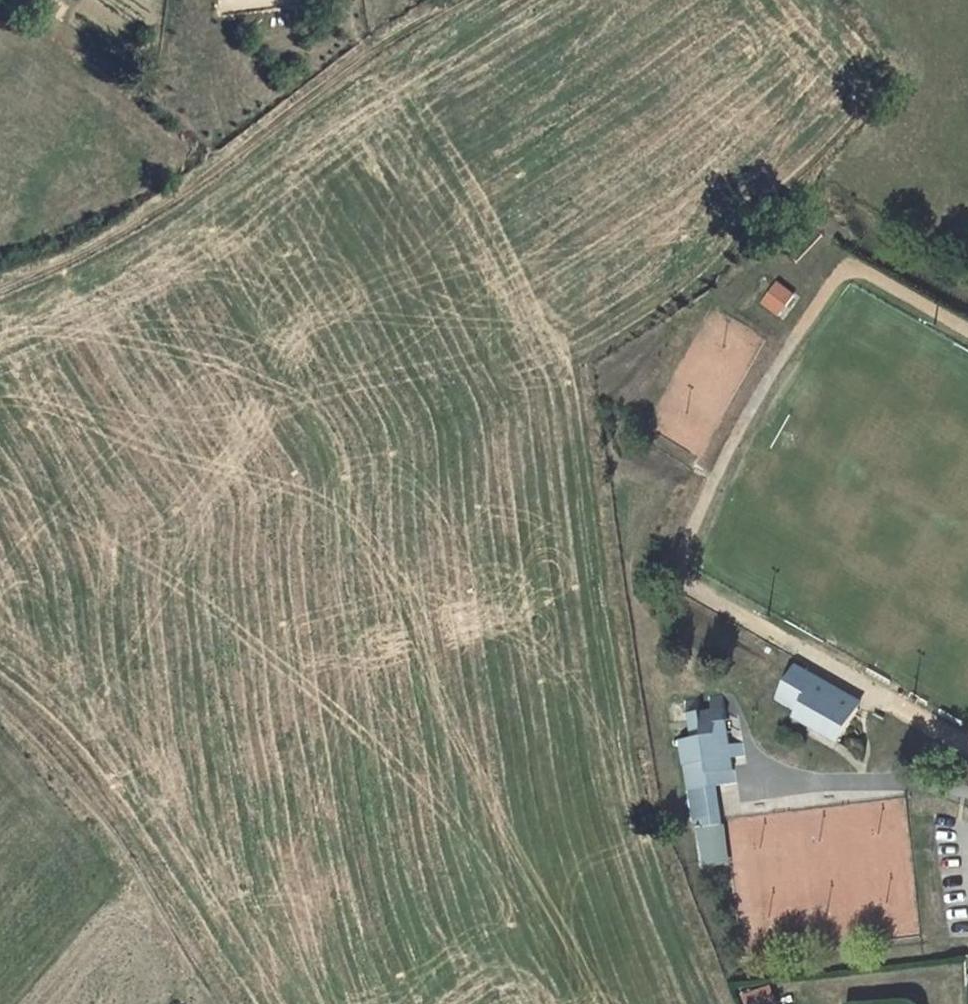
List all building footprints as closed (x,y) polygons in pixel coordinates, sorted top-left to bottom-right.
[(762,303),(781,316),(796,296),(777,282),(762,303)] [(858,704),(816,680),(818,676),(794,663),(776,696),(800,710),(796,717),(838,740),(858,704)] [(689,829),(717,825),(712,787),(739,783),(736,758),(746,757),(744,742),(732,744),(726,696),(709,698),(710,707),(701,708),(700,700),(687,702),(691,736),(677,739),(689,829)] [(744,992),(746,1003),(779,1003),(777,987),(744,992)]
